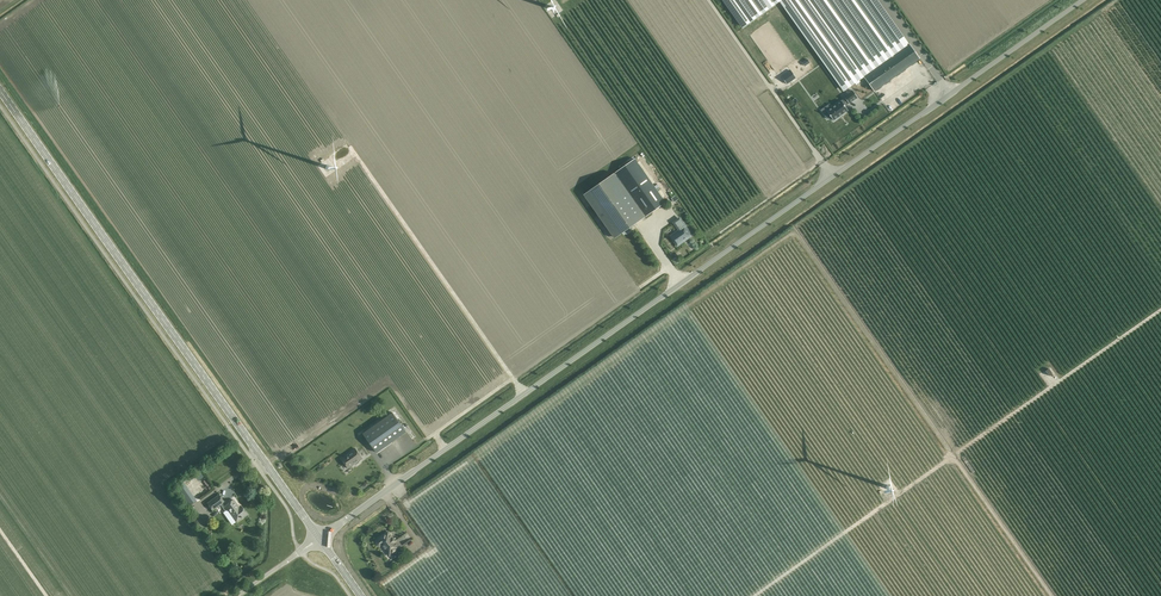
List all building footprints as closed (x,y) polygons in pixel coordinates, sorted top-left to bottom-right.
[(744,27),(781,0),(784,4),(845,90),(864,76),(874,91),(920,59),(910,44),(908,46),(875,0),(725,0),(744,27)] [(789,80),(795,76),(791,71),(782,77),(787,84),(790,82),(789,80)] [(828,112),(824,114),(827,119),(831,116),(834,120),(848,110),(845,106),(849,103),(858,97),(853,90),(844,96),(845,98),(841,101),(827,111),(828,112)] [(635,159),(615,172),(646,216),(666,202),(635,159)] [(645,217),(614,173),(585,194),(616,238),(645,217)] [(672,235),(671,237),(673,240),(674,242),(677,246),(684,241),(684,240),(684,239),(686,238),(687,238),(688,238),(692,235),(683,224),(680,226),(681,228),(672,235)] [(393,412),(363,433),(377,453),(406,432),(393,412)] [(949,442),(953,439),(948,431),(944,433),(949,442)] [(355,448),(341,458),(346,464),(347,463),(350,467),(355,464),(356,464),(359,462),(359,461),(362,459),(355,448)] [(189,491),(179,498),(186,508),(196,501),(189,491)] [(212,510),(220,505),(224,502),(219,495),(207,503),(212,510)] [(227,509),(230,514),(235,520),(240,516),(241,518),(247,514),(242,508),(240,510),(233,500),(225,505),(224,502),(220,505),(225,511),(227,509)] [(387,549),(391,554),(399,548),(395,541),(396,541),(393,538),(388,532),(377,540),(376,542),(377,544),(378,545),(379,546),(381,546),(382,545),(386,550),(387,549)] [(402,541),(410,537),(407,532),(399,536),(402,541)]
